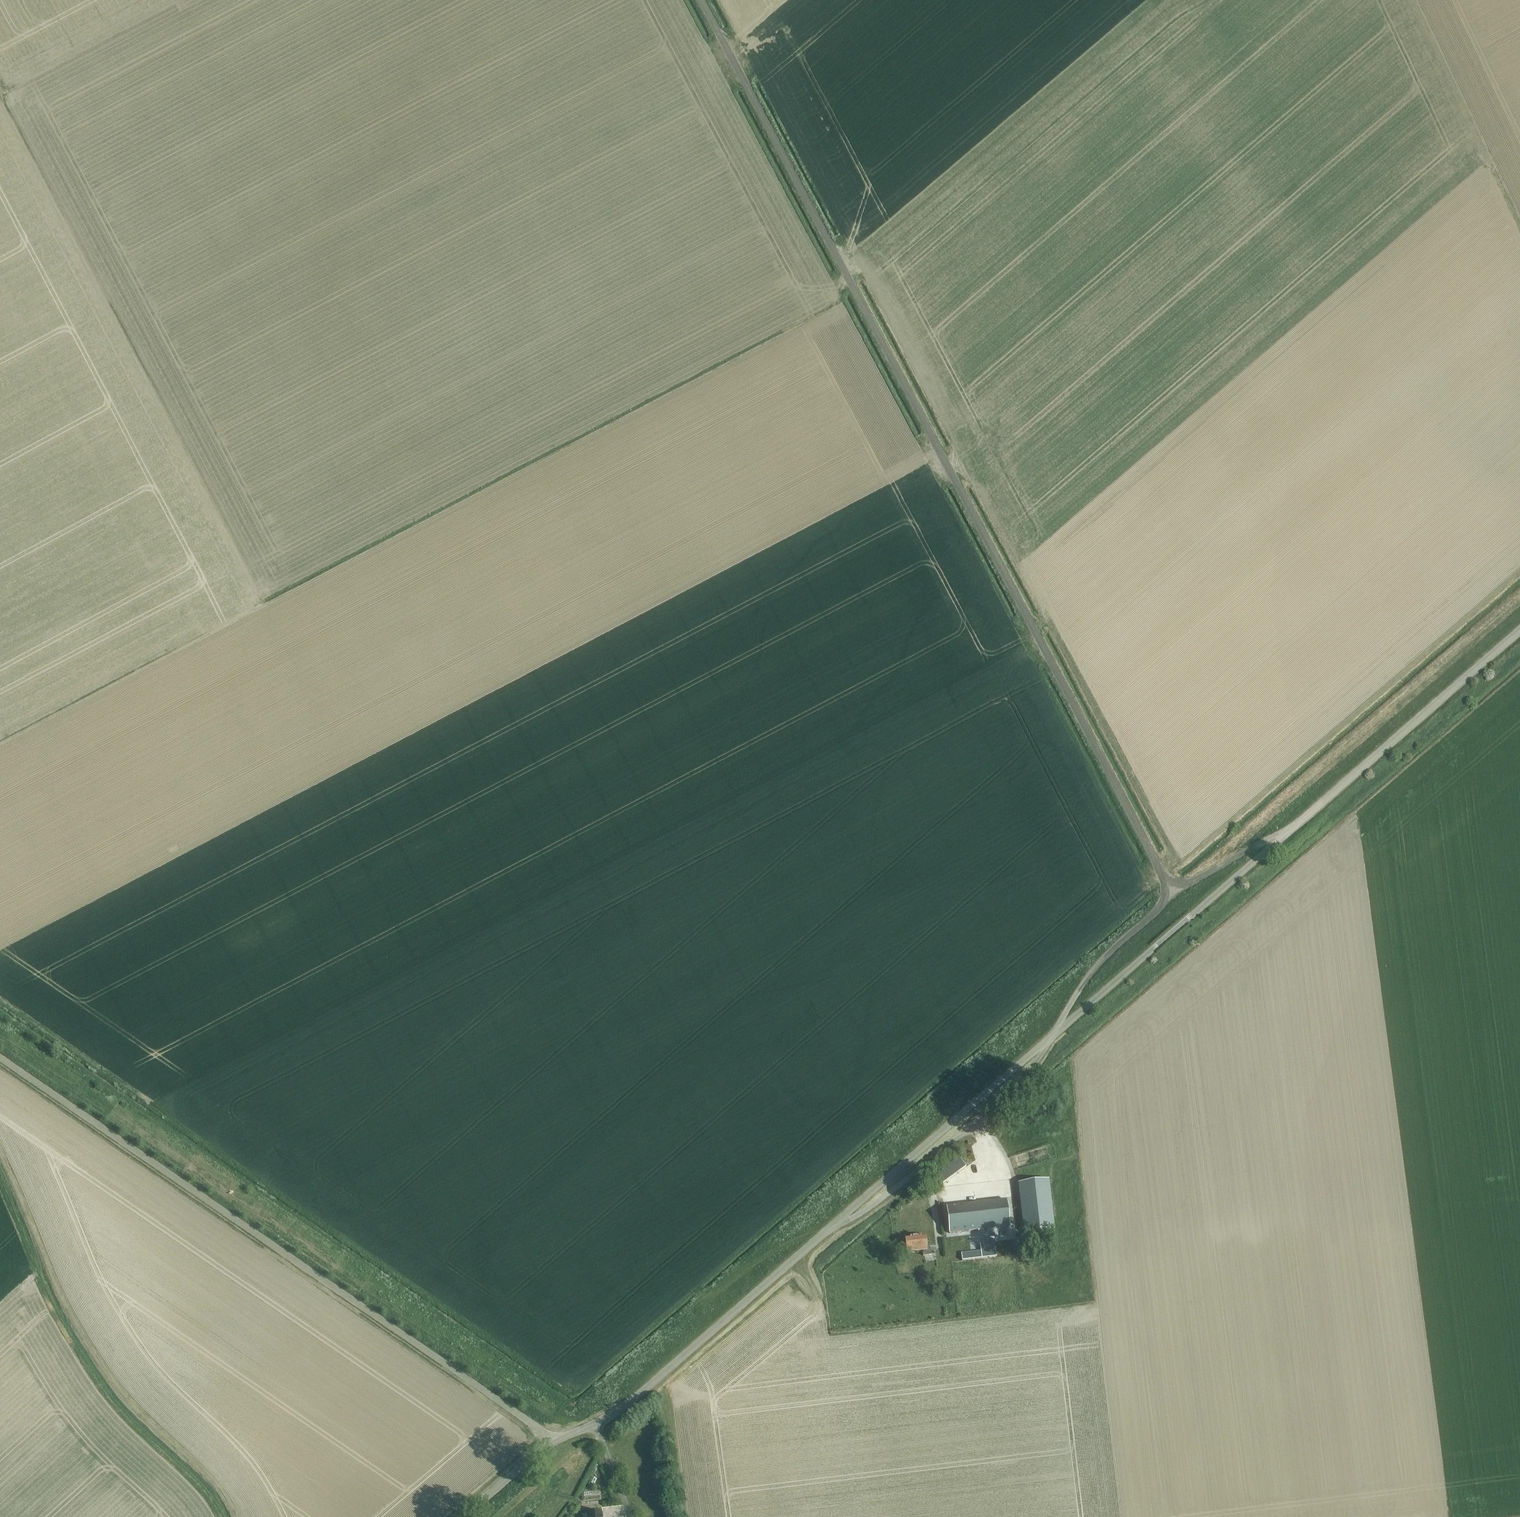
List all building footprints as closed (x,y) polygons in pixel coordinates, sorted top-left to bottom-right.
[(934,1175),(941,1185),(965,1167),(958,1157),(934,1175)] [(1024,1233),(1054,1230),(1048,1180),(1018,1183),(1024,1233)] [(949,1234),(1009,1227),(1006,1200),(946,1207),(949,1234)] [(922,1255),(936,1254),(935,1248),(930,1248),(929,1245),(926,1245),(925,1236),(905,1238),(906,1252),(923,1250),(923,1252),(922,1252),(922,1255)] [(962,1261),(996,1257),(994,1241),(980,1243),(981,1251),(961,1253),(962,1261)]
